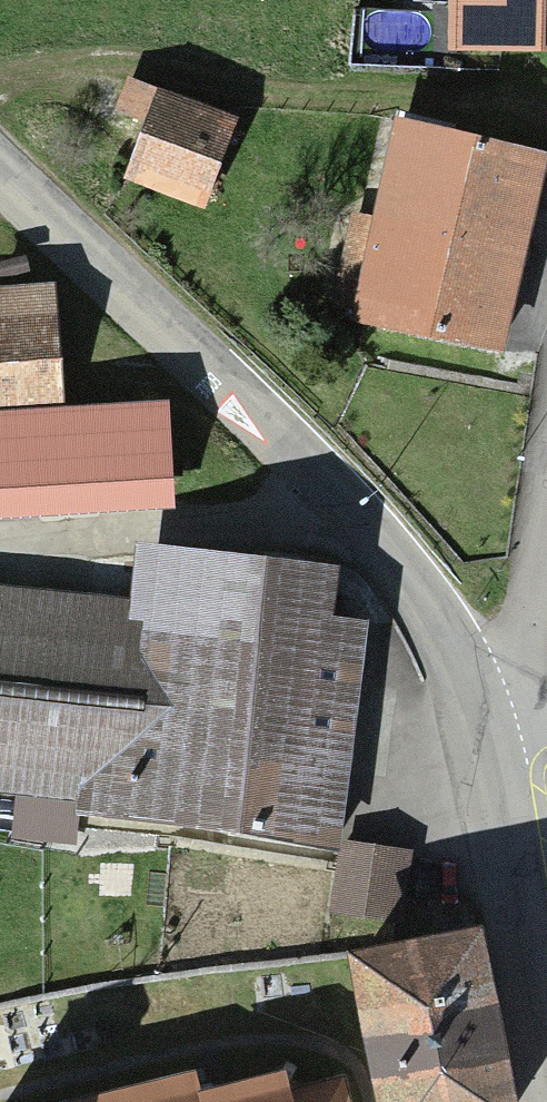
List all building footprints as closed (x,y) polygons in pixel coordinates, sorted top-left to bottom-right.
[(546,55),(546,0),(472,0),(471,7),(452,6),(451,53),(546,55)] [(144,105),(118,176),(193,204),(219,132),(144,105)] [(387,131),(348,309),(491,340),(529,162),(387,131)] [(158,512),(156,421),(43,423),(42,327),(0,328),(0,514),(158,512)] [(324,832),(354,578),(133,552),(126,610),(0,595),(0,793),(324,832)] [(397,854),(337,851),(334,910),(394,913),(397,854)] [(461,911),(358,932),(362,953),(336,958),(365,1101),(500,1101),(461,911)] [(68,1101),(333,1101),(330,1086),(276,1097),(272,1078),(182,1097),(178,1079),(68,1101)]
